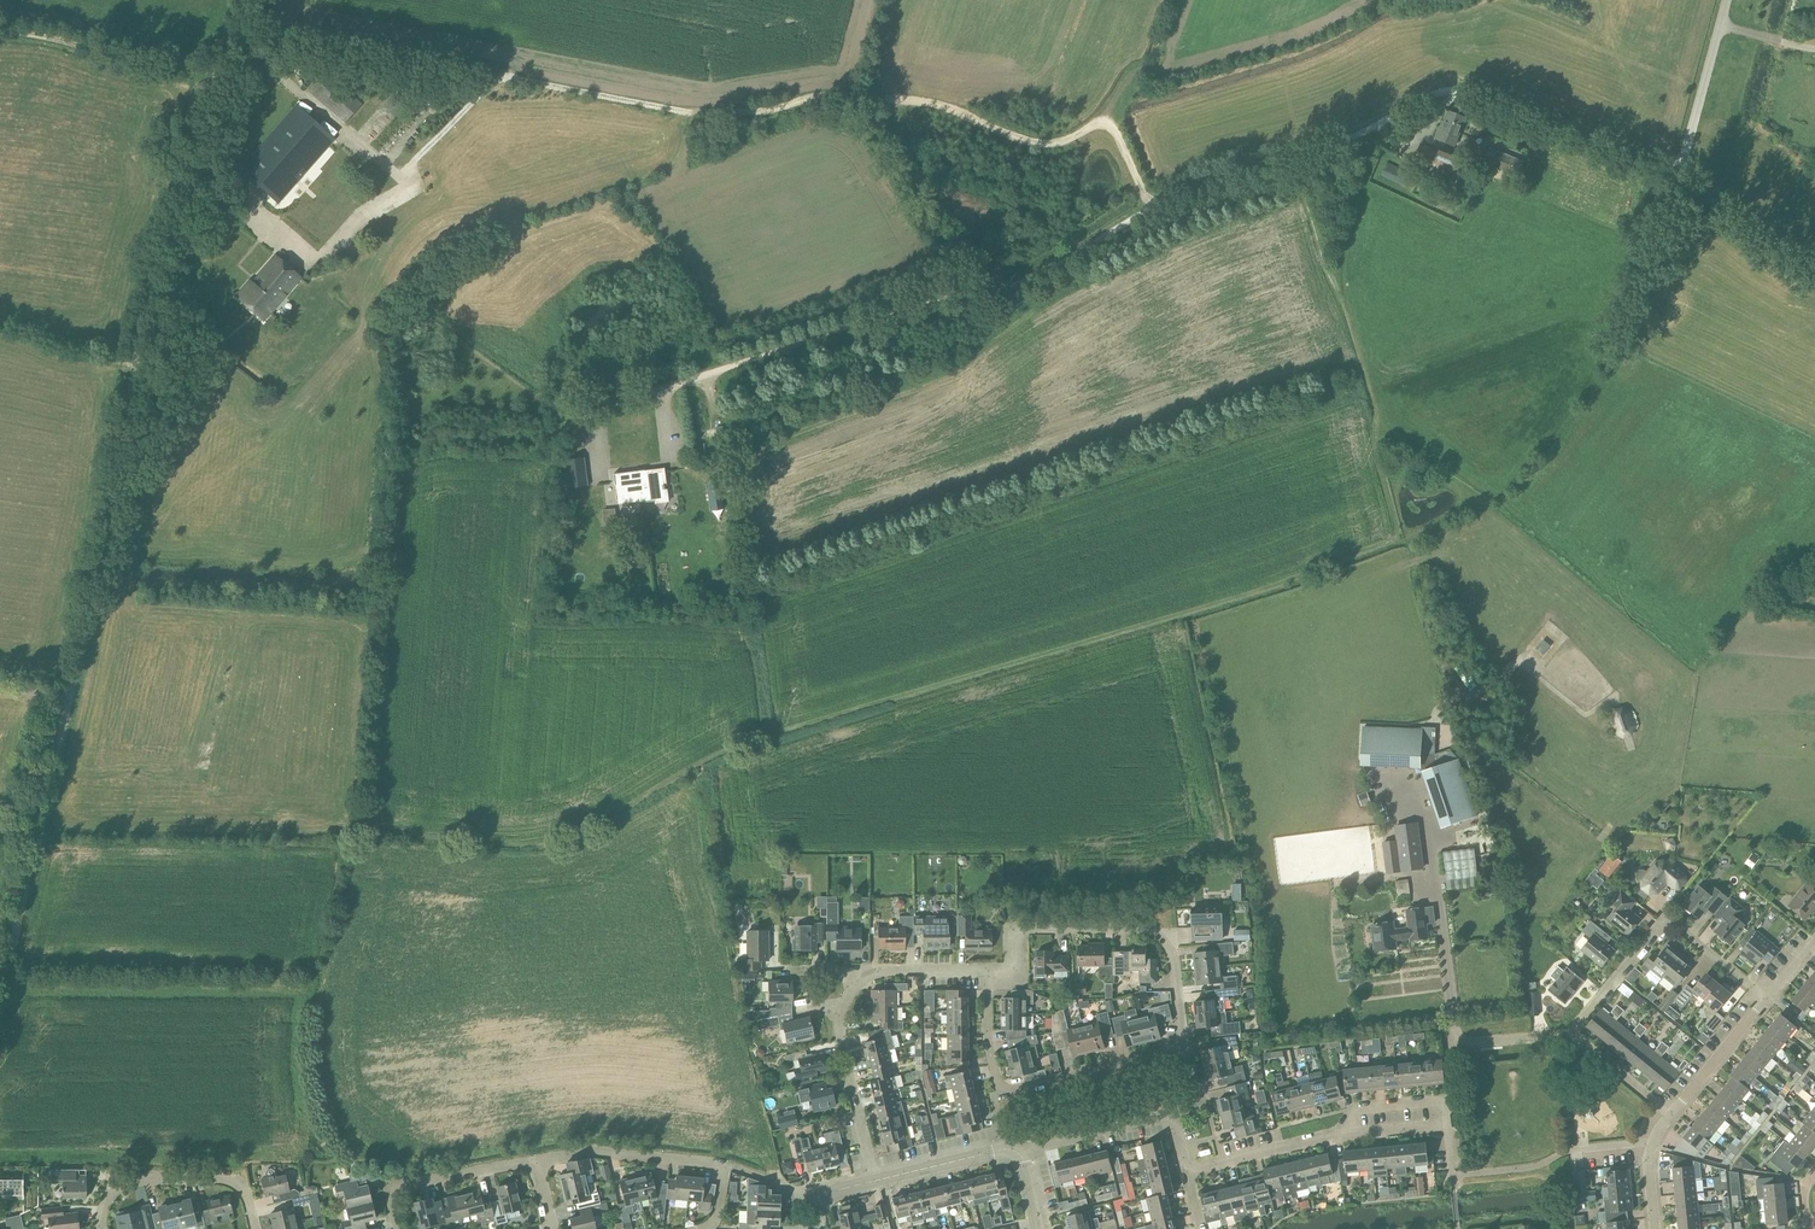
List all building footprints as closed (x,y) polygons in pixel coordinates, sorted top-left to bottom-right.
[(297,104),(240,170),(279,204),(337,139),(297,104)] [(1437,139),(1454,146),(1466,118),(1449,112),(1443,127),(1442,126),(1437,139)] [(1421,144),(1416,156),(1434,163),(1424,183),(1448,194),(1464,161),(1439,150),(1439,151),(1421,144)] [(1483,164),(1518,178),(1524,161),(1490,147),(1483,164)] [(1411,176),(1387,164),(1382,175),(1406,186),(1411,176)] [(1424,186),(1420,193),(1429,198),(1433,190),(1424,186)] [(301,278),(276,256),(258,276),(260,278),(255,283),(252,280),(237,297),(264,320),(301,278)] [(681,464),(680,473),(691,474),(692,465),(681,464)] [(643,503),(639,471),(634,472),(633,469),(621,470),(621,473),(616,474),(618,492),(616,493),(617,501),(620,501),(620,503),(642,500),(643,503)] [(666,481),(664,481),(662,471),(657,472),(656,469),(645,470),(642,471),(644,471),(644,474),(640,474),(639,471),(643,503),(666,500),(665,495),(668,495),(666,481)] [(586,475),(566,478),(568,489),(588,487),(586,475)] [(719,479),(707,481),(711,511),(724,509),(719,479)] [(663,527),(663,514),(649,514),(649,527),(663,527)] [(1422,729),(1364,727),(1363,763),(1420,766),(1420,764),(1424,764),(1427,772),(1425,772),(1444,827),(1455,823),(1455,826),(1460,824),(1459,821),(1478,815),(1460,760),(1439,767),(1435,754),(1421,754),(1422,729)] [(1387,873),(1424,868),(1419,824),(1395,827),(1397,841),(1384,843),(1387,873)] [(1479,887),(1475,848),(1444,852),(1448,890),(1479,887)] [(1604,878),(1615,865),(1605,857),(1594,871),(1604,878)] [(1671,866),(1665,861),(1657,862),(1642,879),(1643,887),(1650,893),(1658,892),(1668,881),(1677,888),(1680,888),(1687,880),(1687,876),(1672,864),(1671,866)] [(1587,901),(1603,881),(1590,871),(1579,884),(1585,889),(1580,896),(1587,901)] [(1812,883),(1810,881),(1789,906),(1805,919),(1814,908),(1814,879),(1812,883)] [(1489,896),(1488,885),(1479,886),(1481,897),(1489,896)] [(1685,906),(1700,918),(1707,909),(1715,915),(1729,898),(1715,886),(1709,893),(1701,886),(1685,906)] [(1631,910),(1637,902),(1622,889),(1611,903),(1618,908),(1612,917),(1619,922),(1617,924),(1628,934),(1641,918),(1631,910)] [(1714,919),(1721,925),(1716,931),(1731,943),(1746,925),(1739,919),(1746,909),(1731,897),(1714,919)] [(837,902),(827,902),(827,908),(827,915),(827,941),(837,941),(837,950),(846,950),(846,951),(850,951),(850,950),(861,950),(861,929),(851,929),(851,927),(839,927),(838,902),(837,902)] [(1425,908),(1408,910),(1410,928),(1412,938),(1412,941),(1429,939),(1427,925),(1435,924),(1433,907),(1425,908)] [(1195,940),(1223,939),(1223,908),(1194,908),(1195,940)] [(966,936),(966,949),(991,949),(991,930),(972,930),(972,915),(957,915),(957,936),(966,936)] [(899,928),(879,929),(879,947),(895,947),(895,949),(905,949),(905,948),(913,947),(913,916),(899,917),(899,928)] [(949,928),(948,928),(948,917),(931,917),(931,916),(914,916),(914,935),(924,935),(924,949),(935,949),(935,947),(949,947),(949,928)] [(1602,966),(1616,950),(1608,943),(1612,938),(1591,921),(1583,931),(1591,938),(1582,949),(1602,966)] [(1696,928),(1701,938),(1714,931),(1709,921),(1696,928)] [(1412,938),(1410,928),(1396,930),(1395,922),(1373,925),(1376,948),(1387,947),(1387,950),(1398,949),(1397,939),(1403,938),(1403,940),(1412,938)] [(816,926),(816,943),(824,943),(824,923),(809,923),(809,926),(816,926)] [(816,950),(816,943),(816,926),(809,926),(799,926),(795,930),(796,940),(793,943),(793,947),(796,950),(816,950)] [(1250,930),(1234,930),(1234,940),(1250,940),(1250,930)] [(762,971),(762,960),(769,960),(769,931),(747,932),(748,959),(743,959),(742,971),(762,971)] [(1764,936),(1760,940),(1749,931),(1743,939),(1749,943),(1742,952),(1757,965),(1762,958),(1769,964),(1781,949),(1773,943),(1773,944),(1764,936)] [(1525,952),(1533,951),(1531,932),(1523,933),(1525,952)] [(1197,970),(1221,967),(1220,960),(1222,959),(1222,956),(1235,954),(1234,942),(1204,945),(1205,953),(1195,954),(1197,970)] [(1113,974),(1113,957),(1105,957),(1105,943),(1096,943),(1096,945),(1080,945),(1080,965),(1100,965),(1100,974),(1113,974)] [(1647,972),(1652,966),(1664,977),(1679,958),(1681,955),(1667,943),(1660,952),(1662,953),(1660,956),(1654,952),(1641,967),(1647,972)] [(1113,957),(1113,974),(1114,974),(1114,975),(1130,975),(1133,973),(1133,970),(1141,970),(1140,983),(1158,983),(1158,959),(1147,959),(1147,946),(1133,946),(1133,951),(1114,951),(1114,957),(1113,957)] [(1055,951),(1038,951),(1038,966),(1035,966),(1035,977),(1047,977),(1047,973),(1055,973),(1055,970),(1069,970),(1069,956),(1059,956),(1059,957),(1055,957),(1055,951)] [(1679,958),(1664,977),(1676,986),(1691,968),(1679,958)] [(1566,1005),(1585,981),(1567,967),(1564,971),(1559,966),(1551,976),(1556,980),(1548,990),(1566,1005)] [(1207,991),(1207,992),(1239,988),(1237,975),(1224,977),(1224,974),(1221,974),(1221,967),(1197,970),(1198,985),(1221,983),(1222,989),(1207,991)] [(1706,1001),(1719,984),(1707,974),(1694,990),(1687,984),(1675,1000),(1684,1007),(1694,994),(1698,998),(1700,994),(1706,999),(1705,1000),(1706,1001)] [(1059,991),(1066,990),(1065,978),(1058,979),(1059,991)] [(1814,1003),(1814,986),(1808,980),(1800,991),(1814,1003)] [(771,1002),(793,1002),(793,981),(769,981),(769,999),(771,1002)] [(872,1007),(897,1006),(897,991),(908,991),(908,984),(885,984),(885,991),(872,991),(872,1007)] [(1086,984),(1072,984),(1072,994),(1073,994),(1073,996),(1078,996),(1078,994),(1086,994),(1086,984)] [(1719,984),(1706,1001),(1711,1005),(1707,1011),(1706,1016),(1709,1019),(1705,1025),(1714,1032),(1725,1018),(1717,1011),(1731,994),(1719,984)] [(1196,1002),(1197,1016),(1227,1013),(1225,1000),(1230,999),(1229,996),(1239,995),(1239,988),(1207,992),(1207,1001),(1196,1002)] [(1658,1007),(1665,1012),(1679,994),(1673,989),(1658,1007)] [(967,990),(947,990),(947,1011),(968,1011),(967,1006),(971,1006),(971,997),(967,997),(967,990)] [(1003,1014),(1027,1014),(1027,1004),(1034,1004),(1034,992),(1030,990),(1012,990),(1012,998),(1003,998),(1003,1014)] [(1813,1008),(1814,1006),(1814,1003),(1800,991),(1791,1001),(1808,1014),(1813,1008)] [(1528,992),(1530,1016),(1537,1016),(1539,1016),(1537,992),(1528,992)] [(1257,997),(1249,998),(1250,1011),(1258,1010),(1257,997)] [(1150,1014),(1139,1017),(1145,1042),(1162,1038),(1158,1023),(1174,1019),(1170,1003),(1149,1008),(1150,1014)] [(1618,1004),(1612,1012),(1615,1015),(1621,1007),(1618,1004)] [(897,1006),(872,1007),(872,1022),(880,1022),(880,1030),(883,1029),(888,1029),(903,1029),(903,1022),(897,1022),(897,1006)] [(1625,1011),(1621,1007),(1615,1015),(1613,1017),(1598,1035),(1610,1044),(1624,1026),(1617,1021),(1625,1011)] [(750,1022),(756,1021),(779,1016),(779,1008),(771,1008),(768,1011),(753,1011),(753,1015),(749,1015),(750,1022)] [(1601,1008),(1587,1025),(1598,1035),(1613,1017),(1601,1008)] [(1073,1047),(1075,1055),(1090,1051),(1084,1026),(1069,1029),(1064,1010),(1053,1013),(1053,1022),(1053,1031),(1053,1033),(1058,1050),(1073,1047)] [(947,1015),(948,1024),(968,1024),(968,1011),(947,1011),(941,1011),(941,1015),(947,1015)] [(1084,1026),(1090,1051),(1106,1047),(1103,1034),(1114,1031),(1109,1012),(1097,1015),(1099,1022),(1084,1026)] [(1227,1013),(1197,1016),(1198,1029),(1212,1028),(1213,1036),(1242,1033),(1240,1022),(1228,1023),(1227,1013)] [(1027,1029),(1027,1014),(1003,1014),(1003,1029),(1007,1029),(1008,1039),(1027,1036),(1028,1029),(1027,1029)] [(1772,1025),(1788,1038),(1797,1027),(1781,1014),(1772,1025)] [(1145,1042),(1139,1017),(1127,1020),(1126,1015),(1113,1018),(1118,1037),(1126,1035),(1129,1046),(1145,1042)] [(780,1024),(779,1016),(756,1021),(759,1030),(780,1024)] [(783,1024),(787,1043),(803,1039),(803,1040),(814,1038),(809,1018),(783,1024)] [(1658,1030),(1665,1034),(1672,1024),(1665,1020),(1658,1030)] [(1634,1030),(1637,1033),(1643,1026),(1640,1023),(1634,1030)] [(948,1024),(948,1037),(968,1037),(968,1024),(948,1024)] [(1780,1048),(1788,1038),(1772,1025),(1764,1035),(1780,1048)] [(1621,1053),(1635,1036),(1624,1026),(1610,1044),(1621,1053)] [(1637,1033),(1641,1036),(1647,1029),(1643,1026),(1637,1033)] [(893,1049),(888,1029),(883,1029),(885,1037),(865,1042),(867,1048),(864,1049),(865,1056),(888,1051),(893,1049)] [(1635,1036),(1621,1053),(1632,1062),(1647,1045),(1639,1039),(1641,1036),(1637,1033),(1635,1036)] [(1039,1057),(1035,1044),(1039,1043),(1037,1035),(1027,1036),(1008,1039),(1008,1040),(1015,1039),(1018,1048),(1007,1051),(1008,1057),(1009,1057),(1011,1064),(1033,1058),(1039,1057)] [(1687,1050),(1696,1042),(1690,1035),(1681,1043),(1687,1050)] [(1772,1058),(1780,1048),(1764,1035),(1756,1045),(1772,1058)] [(1206,1067),(1231,1060),(1229,1052),(1240,1049),(1236,1036),(1227,1037),(1210,1041),(1212,1049),(1202,1051),(1206,1067)] [(948,1037),(948,1050),(968,1050),(968,1049),(968,1037),(948,1037)] [(1656,1049),(1660,1052),(1666,1044),(1662,1041),(1656,1049)] [(1660,1052),(1664,1055),(1670,1047),(1666,1044),(1660,1052)] [(1644,1072),(1658,1054),(1647,1045),(1632,1062),(1644,1072)] [(1764,1068),(1772,1058),(1756,1045),(1747,1055),(1764,1068)] [(948,1050),(948,1064),(968,1064),(968,1058),(971,1058),(971,1049),(968,1049),(968,1050),(948,1050)] [(818,1080),(816,1074),(827,1071),(823,1053),(813,1056),(812,1054),(807,1055),(806,1050),(792,1054),(794,1061),(799,1060),(802,1073),(794,1074),(797,1085),(818,1080)] [(872,1068),(892,1063),(888,1051),(865,1056),(866,1057),(869,1056),(872,1068)] [(1655,1081),(1669,1063),(1658,1054),(1644,1072),(1655,1081)] [(1755,1079),(1764,1068),(1747,1055),(1739,1065),(1755,1079)] [(1810,1055),(1806,1060),(1811,1064),(1814,1059),(1810,1055)] [(1033,1058),(1011,1064),(1012,1071),(1013,1077),(1024,1074),(1026,1081),(1048,1076),(1046,1069),(1036,1071),(1033,1058)] [(1401,1059),(1396,1060),(1396,1064),(1398,1084),(1404,1084),(1404,1087),(1412,1086),(1411,1083),(1409,1063),(1401,1064),(1401,1059)] [(1796,1073),(1794,1076),(1798,1080),(1802,1075),(1806,1070),(1793,1059),(1788,1065),(1796,1073)] [(1231,1060),(1206,1067),(1210,1081),(1219,1079),(1221,1086),(1247,1080),(1243,1065),(1233,1067),(1231,1060)] [(1443,1060),(1422,1062),(1424,1082),(1430,1081),(1430,1084),(1446,1083),(1445,1080),(1443,1060)] [(1689,1063),(1685,1060),(1679,1067),(1683,1070),(1689,1063)] [(1422,1062),(1409,1063),(1411,1083),(1412,1086),(1419,1085),(1419,1082),(1424,1082),(1422,1062)] [(890,1078),(895,1076),(892,1063),(872,1068),(875,1080),(870,1081),(875,1080),(875,1081),(890,1077),(890,1078)] [(1669,1063),(1655,1081),(1666,1090),(1680,1073),(1669,1063)] [(1396,1064),(1383,1066),(1385,1086),(1386,1089),(1393,1088),(1393,1085),(1398,1084),(1396,1064)] [(1747,1088),(1755,1079),(1739,1065),(1731,1076),(1733,1078),(1747,1088)] [(1383,1066),(1370,1067),(1372,1087),(1378,1087),(1378,1090),(1386,1089),(1385,1086),(1383,1066)] [(1370,1067),(1357,1068),(1359,1088),(1360,1091),(1367,1091),(1367,1088),(1372,1087),(1370,1067)] [(1357,1068),(1344,1070),(1346,1090),(1352,1089),(1352,1092),(1360,1091),(1359,1088),(1357,1068)] [(922,1080),(932,1078),(930,1069),(928,1069),(928,1071),(922,1071),(922,1076),(921,1076),(922,1080)] [(972,1084),(976,1083),(974,1075),(970,1077),(969,1070),(949,1075),(945,1077),(946,1083),(951,1082),(952,1089),(972,1084)] [(1322,1071),(1309,1074),(1311,1083),(1316,1103),(1321,1101),(1322,1104),(1329,1102),(1329,1099),(1324,1080),(1322,1071)] [(1280,1090),(1273,1092),(1278,1112),(1278,1115),(1286,1113),(1285,1110),(1291,1109),(1286,1089),(1284,1083),(1282,1073),(1276,1074),(1279,1084),(1280,1090)] [(873,1095),(893,1090),(898,1089),(895,1076),(890,1078),(890,1077),(875,1081),(875,1080),(870,1081),(873,1095)] [(1337,1076),(1324,1080),(1329,1099),(1329,1102),(1337,1101),(1336,1098),(1342,1096),(1337,1076)] [(1794,1076),(1786,1085),(1790,1089),(1798,1080),(1794,1076)] [(1750,1090),(1747,1088),(1733,1078),(1725,1088),(1741,1101),(1750,1090)] [(1799,1085),(1803,1089),(1807,1084),(1802,1080),(1799,1085)] [(1290,1081),(1284,1083),(1286,1089),(1291,1109),(1296,1107),(1297,1110),(1304,1109),(1303,1106),(1299,1086),(1291,1088),(1290,1081)] [(811,1100),(814,1111),(836,1106),(831,1088),(827,1089),(826,1082),(798,1088),(801,1103),(811,1100)] [(1219,1101),(1223,1115),(1244,1110),(1242,1101),(1249,1099),(1245,1082),(1231,1086),(1233,1093),(1227,1095),(1228,1098),(1219,1101)] [(1311,1083),(1299,1086),(1303,1106),(1304,1109),(1311,1107),(1310,1104),(1316,1103),(1311,1083)] [(972,1084),(952,1089),(955,1101),(975,1096),(972,1085),(972,1084)] [(1799,1085),(1795,1089),(1799,1093),(1803,1089),(1799,1085)] [(1733,1111),(1741,1101),(1725,1088),(1717,1098),(1733,1111)] [(877,1107),(896,1102),(893,1090),(873,1095),(877,1107)] [(1782,1092),(1778,1097),(1783,1101),(1785,1099),(1787,1096),(1782,1092)] [(957,1107),(959,1114),(978,1109),(978,1108),(975,1096),(955,1101),(950,1103),(952,1109),(957,1107)] [(1778,1097),(1775,1101),(1780,1105),(1780,1104),(1783,1101),(1778,1097)] [(1724,1121),(1733,1111),(1717,1098),(1709,1108),(1724,1121)] [(1783,1101),(1780,1104),(1785,1108),(1789,1103),(1786,1100),(1785,1099),(1783,1101)] [(880,1120),(904,1114),(901,1101),(896,1102),(877,1107),(880,1120)] [(1780,1105),(1777,1108),(1792,1120),(1794,1117),(1784,1109),(1785,1108),(1780,1104),(1780,1105)] [(983,1129),(980,1117),(983,1116),(981,1107),(978,1108),(978,1109),(959,1114),(954,1115),(957,1128),(955,1128),(956,1136),(983,1129)] [(1716,1131),(1724,1121),(1709,1108),(1700,1118),(1716,1131)] [(1241,1126),(1244,1137),(1258,1134),(1254,1117),(1246,1119),(1244,1110),(1223,1115),(1226,1130),(1241,1126)] [(1738,1111),(1735,1118),(1745,1122),(1748,1115),(1738,1111)] [(1760,1116),(1765,1120),(1769,1115),(1765,1111),(1760,1116)] [(837,1123),(846,1121),(844,1112),(835,1114),(837,1123)] [(1811,1112),(1802,1123),(1804,1125),(1805,1124),(1814,1132),(1814,1115),(1811,1112)] [(781,1129),(798,1125),(796,1114),(778,1118),(781,1129)] [(879,1133),(907,1126),(904,1114),(880,1120),(883,1132),(879,1132),(879,1133)] [(1756,1130),(1765,1120),(1760,1116),(1757,1120),(1758,1121),(1752,1127),(1756,1130)] [(1708,1142),(1716,1131),(1700,1118),(1692,1129),(1708,1142)] [(1765,1125),(1770,1129),(1774,1124),(1769,1121),(1765,1125)] [(918,1123),(910,1123),(910,1131),(919,1131),(918,1123)] [(1805,1124),(1804,1125),(1797,1134),(1813,1147),(1814,1144),(1814,1132),(1805,1124)] [(1766,1133),(1770,1129),(1765,1125),(1762,1130),(1766,1133)] [(907,1126),(879,1133),(881,1141),(884,1140),(886,1146),(888,1145),(890,1152),(912,1147),(907,1126)] [(1699,1152),(1708,1142),(1692,1129),(1684,1139),(1683,1139),(1674,1150),(1696,1156),(1699,1152)] [(819,1149),(824,1168),(839,1165),(837,1155),(844,1153),(839,1130),(824,1134),(827,1147),(819,1149)] [(1744,1137),(1748,1141),(1753,1135),(1748,1131),(1744,1137)] [(1788,1144),(1804,1157),(1813,1147),(1797,1134),(1788,1144)] [(1740,1151),(1748,1141),(1744,1137),(1741,1140),(1741,1141),(1736,1147),(1740,1151)] [(809,1172),(824,1168),(819,1149),(812,1150),(808,1138),(793,1141),(799,1164),(806,1162),(809,1172)] [(1138,1140),(1116,1142),(1117,1152),(1138,1150),(1138,1140)] [(1145,1158),(1165,1154),(1162,1141),(1142,1145),(1145,1158)] [(1787,1174),(1793,1166),(1796,1168),(1804,1157),(1788,1144),(1784,1141),(1769,1159),(1787,1174)] [(1413,1144),(1415,1166),(1434,1164),(1434,1155),(1428,1156),(1427,1143),(1413,1144)] [(1407,1166),(1415,1166),(1413,1144),(1399,1146),(1402,1175),(1407,1174),(1407,1166)] [(1397,1175),(1402,1175),(1399,1146),(1385,1147),(1388,1168),(1396,1167),(1397,1175)] [(1385,1147),(1372,1148),(1375,1178),(1380,1177),(1388,1176),(1388,1168),(1385,1147)] [(1732,1161),(1740,1151),(1736,1147),(1732,1152),(1732,1151),(1727,1157),(1732,1161)] [(1369,1178),(1375,1178),(1372,1148),(1358,1150),(1360,1171),(1368,1170),(1369,1178)] [(1338,1159),(1340,1172),(1342,1181),(1348,1180),(1348,1172),(1360,1171),(1358,1150),(1344,1151),(1345,1159),(1338,1159)] [(1095,1154),(1100,1173),(1113,1170),(1108,1151),(1095,1154)] [(1329,1153),(1316,1157),(1323,1185),(1342,1181),(1340,1172),(1334,1173),(1329,1153)] [(1087,1177),(1100,1173),(1095,1154),(1082,1157),(1087,1177)] [(1137,1160),(1141,1173),(1168,1166),(1165,1154),(1145,1158),(1137,1160)] [(1692,1160),(1673,1155),(1674,1168),(1673,1168),(1674,1181),(1694,1179),(1692,1160)] [(1075,1180),(1087,1177),(1082,1157),(1070,1160),(1075,1180)] [(1316,1157),(1303,1160),(1309,1186),(1317,1185),(1317,1186),(1323,1185),(1316,1157)] [(563,1191),(588,1184),(586,1176),(594,1174),(591,1159),(567,1163),(569,1174),(559,1176),(563,1191)] [(1051,1171),(1055,1188),(1062,1186),(1062,1183),(1075,1180),(1070,1160),(1057,1163),(1058,1169),(1051,1171)] [(1310,1188),(1309,1186),(1303,1160),(1290,1163),(1295,1184),(1298,1197),(1299,1197),(1297,1191),(1310,1188)] [(1293,1198),(1298,1197),(1295,1184),(1290,1163),(1277,1166),(1285,1196),(1292,1194),(1293,1198)] [(1141,1173),(1140,1173),(1143,1186),(1152,1184),(1171,1179),(1168,1166),(1141,1173)] [(1264,1169),(1266,1175),(1266,1179),(1267,1179),(1269,1190),(1270,1190),(1272,1199),(1279,1197),(1280,1201),(1285,1199),(1284,1196),(1277,1166),(1264,1169)] [(1615,1168),(1604,1169),(1605,1176),(1608,1176),(1609,1186),(1631,1184),(1630,1170),(1622,1171),(1622,1167),(1615,1168)] [(262,1179),(266,1197),(280,1194),(282,1202),(310,1195),(310,1196),(319,1194),(317,1187),(308,1189),(307,1186),(290,1190),(286,1175),(276,1178),(275,1171),(271,1169),(267,1170),(265,1173),(266,1178),(262,1179)] [(87,1190),(87,1180),(77,1180),(77,1176),(75,1176),(75,1170),(52,1170),(52,1177),(59,1184),(63,1184),(63,1198),(87,1198),(87,1190)] [(350,1174),(352,1182),(335,1186),(338,1195),(345,1193),(349,1209),(372,1203),(364,1171),(350,1174)] [(1586,1171),(1574,1172),(1575,1189),(1585,1188),(1585,1182),(1587,1181),(1586,1171)] [(643,1176),(635,1178),(641,1201),(651,1199),(654,1211),(657,1210),(660,1220),(664,1219),(666,1199),(668,1184),(661,1183),(660,1190),(655,1191),(652,1178),(651,1173),(643,1175),(643,1176)] [(994,1173),(981,1177),(988,1205),(987,1201),(1007,1196),(1003,1177),(996,1179),(994,1173)] [(1266,1175),(1253,1178),(1262,1216),(1267,1214),(1265,1205),(1273,1203),(1272,1199),(1270,1190),(1269,1190),(1267,1179),(1266,1179),(1266,1175)] [(688,1200),(690,1177),(677,1176),(676,1180),(669,1179),(668,1184),(666,1199),(674,1200),(674,1198),(674,1199),(688,1200)] [(0,1177),(0,1199),(23,1199),(23,1203),(24,1203),(28,1211),(34,1208),(35,1211),(40,1208),(39,1206),(39,1186),(24,1186),(24,1177),(0,1177)] [(690,1177),(688,1200),(701,1202),(700,1211),(710,1212),(713,1184),(703,1183),(704,1179),(690,1177)] [(983,1206),(988,1205),(981,1177),(968,1180),(973,1199),(981,1197),(983,1206)] [(641,1201),(635,1178),(628,1180),(627,1179),(619,1181),(620,1185),(621,1185),(625,1203),(619,1205),(623,1223),(625,1228),(633,1228),(629,1214),(634,1213),(632,1204),(641,1201)] [(747,1210),(780,1211),(781,1196),(771,1195),(771,1186),(748,1178),(747,1210)] [(1253,1178),(1240,1181),(1241,1185),(1249,1218),(1254,1217),(1253,1210),(1260,1209),(1253,1178)] [(1773,1178),(1756,1180),(1758,1199),(1763,1198),(1785,1196),(1783,1182),(1773,1183),(1773,1178)] [(1161,1196),(1167,1194),(1175,1192),(1171,1179),(1152,1184),(1155,1196),(1161,1195),(1161,1196)] [(1675,1195),(1696,1192),(1694,1179),(1674,1181),(1675,1195)] [(961,1202),(973,1199),(968,1180),(956,1183),(961,1202)] [(492,1206),(496,1221),(497,1225),(508,1222),(506,1213),(521,1209),(515,1183),(497,1187),(502,1204),(492,1206)] [(960,1203),(961,1202),(956,1183),(943,1186),(948,1206),(956,1203),(958,1210),(961,1209),(960,1203)] [(582,1208),(584,1208),(600,1204),(597,1192),(591,1194),(588,1184),(563,1191),(566,1206),(580,1202),(582,1208)] [(1610,1199),(1632,1197),(1631,1184),(1609,1186),(1610,1199)] [(1249,1218),(1241,1185),(1228,1188),(1235,1217),(1236,1221),(1241,1220),(1240,1219),(1248,1217),(1249,1218)] [(935,1209),(937,1215),(940,1215),(939,1208),(948,1206),(943,1186),(930,1189),(935,1209)] [(1575,1189),(1577,1202),(1591,1201),(1589,1187),(1585,1188),(1575,1189)] [(1220,1212),(1222,1219),(1224,1225),(1228,1224),(1227,1218),(1235,1217),(1228,1188),(1215,1191),(1220,1212)] [(918,1192),(922,1212),(924,1219),(932,1217),(937,1215),(935,1209),(930,1189),(918,1192)] [(496,1221),(492,1206),(490,1197),(482,1199),(480,1190),(473,1192),(473,1193),(464,1195),(470,1216),(479,1214),(481,1224),(496,1221)] [(1207,1212),(1204,1213),(1207,1223),(1222,1219),(1220,1212),(1215,1191),(1202,1194),(1207,1212)] [(905,1195),(912,1221),(915,1220),(914,1214),(922,1212),(918,1192),(905,1195)] [(1677,1208),(1697,1206),(1696,1192),(1675,1195),(1677,1208)] [(1151,1211),(1170,1206),(1167,1194),(1161,1196),(1161,1195),(1155,1196),(1148,1198),(1151,1211)] [(310,1195),(293,1199),(295,1206),(311,1202),(310,1196),(310,1195)] [(442,1209),(446,1223),(447,1228),(452,1228),(462,1226),(460,1218),(470,1216),(464,1195),(455,1197),(455,1196),(448,1198),(450,1207),(442,1209)] [(907,1222),(912,1221),(905,1195),(892,1199),(897,1218),(905,1216),(907,1222)] [(229,1196),(207,1201),(209,1210),(202,1211),(205,1225),(218,1222),(217,1216),(233,1212),(229,1196)] [(1765,1212),(1786,1209),(1785,1196),(1763,1198),(1765,1212)] [(1628,1221),(1627,1211),(1633,1211),(1632,1197),(1610,1199),(1604,1200),(1607,1223),(1628,1221)] [(412,1204),(418,1228),(420,1228),(446,1223),(442,1209),(442,1206),(440,1200),(433,1202),(432,1199),(412,1204)] [(175,1206),(181,1228),(196,1224),(197,1228),(205,1226),(199,1202),(192,1204),(191,1200),(184,1202),(184,1203),(175,1206)] [(572,1228),(594,1228),(596,1228),(593,1214),(608,1210),(606,1202),(600,1204),(584,1208),(586,1215),(570,1219),(572,1228)] [(999,1215),(1009,1212),(1007,1202),(996,1205),(999,1215)] [(349,1209),(351,1220),(344,1221),(346,1228),(363,1228),(362,1222),(376,1219),(372,1203),(349,1209)] [(838,1215),(841,1228),(868,1222),(888,1217),(884,1203),(873,1206),(875,1213),(859,1217),(856,1203),(842,1206),(844,1213),(838,1215)] [(181,1228),(175,1206),(166,1208),(166,1206),(159,1208),(160,1212),(153,1214),(156,1228),(177,1228),(181,1228)] [(1154,1224),(1174,1219),(1170,1206),(1151,1211),(1154,1224)] [(1697,1206),(1677,1208),(1678,1221),(1698,1219),(1697,1206)] [(78,1214),(63,1215),(62,1207),(42,1209),(44,1219),(49,1219),(50,1228),(80,1228),(78,1214)] [(274,1227),(296,1222),(292,1209),(270,1214),(274,1227)] [(1786,1209),(1765,1212),(1766,1226),(1787,1223),(1786,1209)] [(143,1221),(141,1210),(118,1216),(121,1228),(155,1228),(153,1219),(143,1221)] [(739,1224),(739,1228),(764,1228),(764,1225),(780,1226),(780,1211),(747,1210),(747,1224),(739,1224)] [(1100,1223),(1099,1218),(1091,1220),(1089,1211),(1067,1216),(1071,1228),(1076,1228),(1100,1223)] [(1180,1223),(1190,1221),(1189,1213),(1179,1214),(1180,1223)] [(24,1228),(21,1215),(5,1219),(8,1228),(23,1228),(24,1228)] [(991,1218),(992,1222),(993,1227),(1003,1225),(1000,1216),(991,1218)] [(1174,1219),(1154,1224),(1155,1228),(1176,1228),(1174,1219)] [(1678,1221),(1679,1228),(1700,1228),(1698,1219),(1678,1221)] [(1607,1223),(1607,1228),(1631,1228),(1631,1227),(1628,1228),(1628,1221),(1607,1223)]
